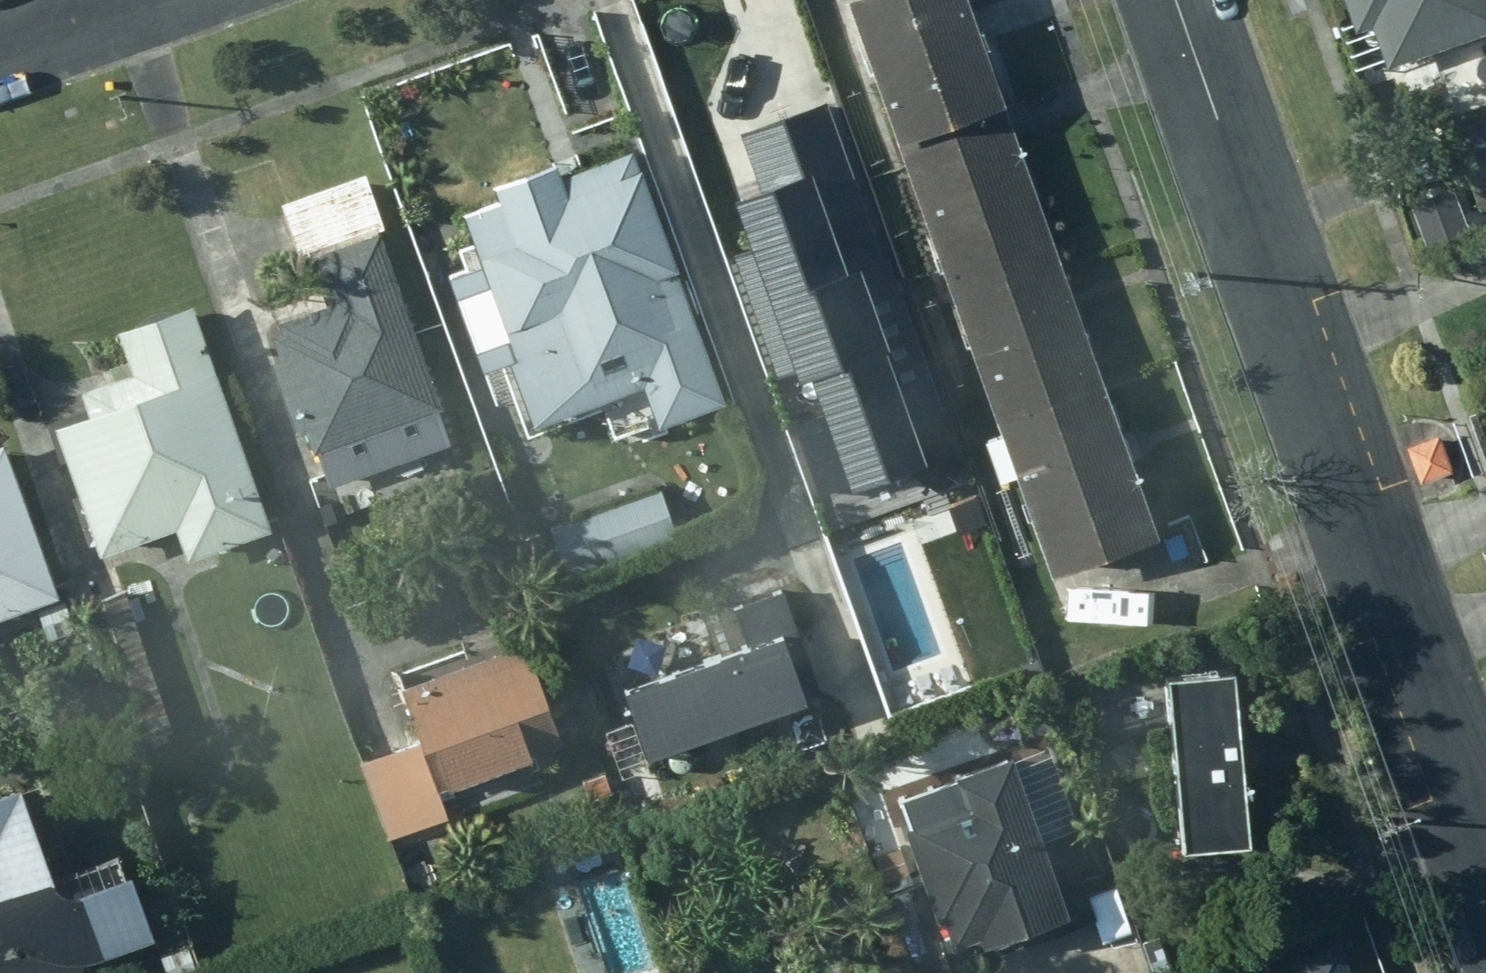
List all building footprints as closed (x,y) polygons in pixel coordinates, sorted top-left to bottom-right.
[(853,3),(903,147),(1011,110),(973,0),(862,0),(853,3)] [(1356,34),(1372,28),(1387,70),(1485,35),(1485,0),(1345,0),(1356,34)] [(861,190),(829,102),(740,135),(762,196),(736,205),(753,251),(730,259),(780,394),(812,382),(854,496),(934,467),(835,199),(861,190)] [(1011,110),(903,147),(953,291),(1062,254),(1011,110)] [(1452,134),(1479,215),(1485,213),(1485,122),(1452,134)] [(280,206),(298,258),(385,228),(367,176),(280,206)] [(709,437),(634,224),(560,248),(555,235),(493,256),(499,272),(464,283),(502,392),(513,388),(558,519),(613,499),(604,472),(709,437)] [(446,423),(379,236),(311,260),(328,307),(281,324),(285,335),(274,339),(283,364),(274,367),(297,432),(305,430),(316,458),(389,431),(392,442),(446,423)] [(1062,254),(953,291),(1003,435),(1112,398),(1062,254)] [(273,534),(193,308),(119,334),(134,376),(82,394),(90,418),(56,429),(100,559),(177,532),(189,564),(273,534)] [(1112,398),(1003,435),(1053,580),(1162,542),(1112,398)] [(1429,440),(1395,452),(1408,491),(1442,479),(1429,440)] [(62,600),(5,446),(0,448),(0,623),(62,600)] [(660,494),(551,529),(568,580),(677,543),(660,494)] [(156,680),(125,594),(81,609),(111,695),(156,680)] [(67,606),(37,617),(48,645),(77,634),(67,606)] [(779,694),(751,614),(608,664),(638,745),(779,694)] [(562,748),(527,647),(402,690),(420,743),(361,762),(388,843),(447,822),(439,798),(532,765),(530,758),(562,748)] [(1253,851),(1237,678),(1170,684),(1185,858),(1253,851)] [(903,803),(941,928),(948,927),(953,940),(942,945),(951,972),(1007,972),(1002,958),(1025,951),(1023,943),(1072,928),(1021,763),(903,803)] [(61,896),(54,890),(21,794),(0,801),(0,951),(2,952),(0,955),(0,972),(82,972),(82,970),(155,945),(133,881),(96,895),(78,900),(68,900),(61,896)] [(1343,946),(1290,962),(1295,972),(1352,972),(1343,946)] [(187,947),(160,955),(166,972),(196,972),(187,947)]
